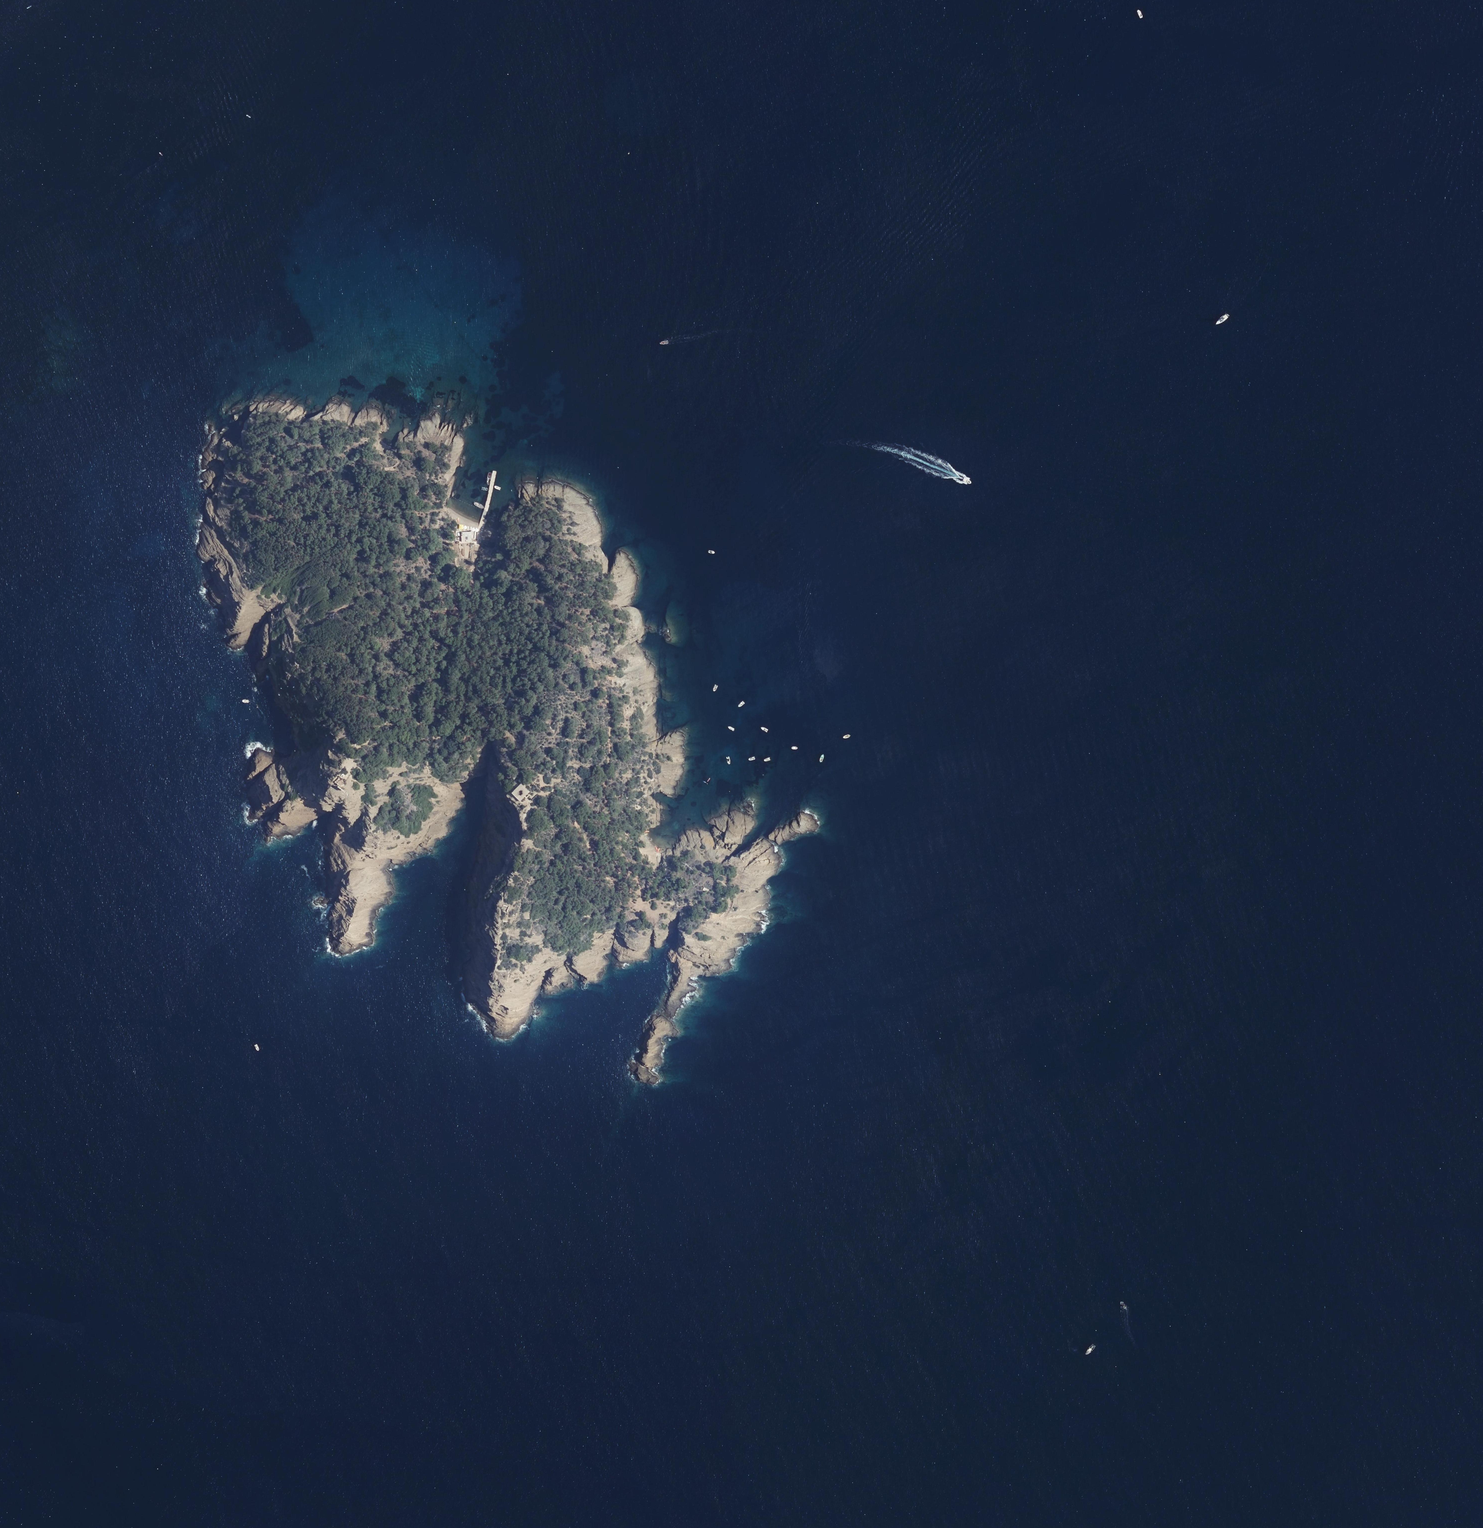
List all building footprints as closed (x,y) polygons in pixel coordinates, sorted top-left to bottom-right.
[(476,529),(457,525),(457,531),(470,532),(470,542),(475,541),(476,529)] [(492,527),(483,525),(480,536),(489,538),(492,527)] [(462,532),(453,531),(453,536),(456,536),(456,539),(458,539),(458,541),(461,541),(462,532)] [(515,701),(509,698),(504,707),(511,710),(515,701)] [(521,782),(511,791),(519,801),(529,792),(521,782)]
